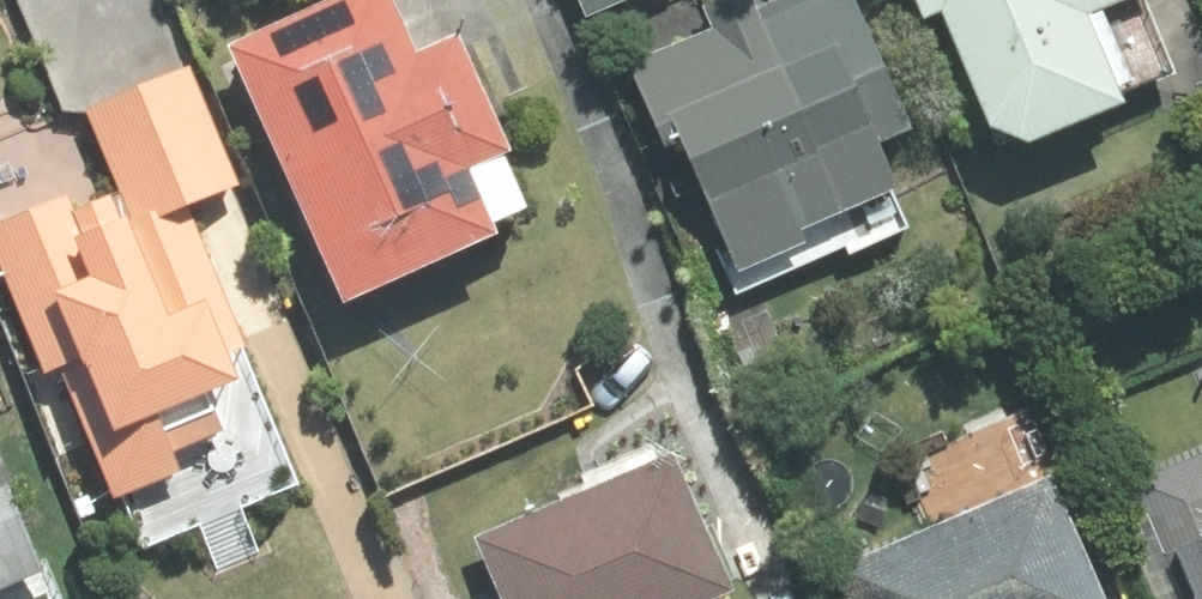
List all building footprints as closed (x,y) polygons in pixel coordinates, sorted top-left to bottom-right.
[(235,42),(353,299),(547,210),(465,31),(422,51),(398,0),(327,0),(235,42)] [(590,12),(619,0),(585,0),(590,12)] [(637,61),(672,145),(688,139),(748,279),(917,208),(888,139),(914,129),(859,0),(784,0),(637,61)] [(932,16),(948,9),(1009,152),(1130,102),(1091,10),(1116,0),(925,0),(932,16)] [(0,222),(0,243),(54,374),(70,367),(121,492),(183,467),(175,448),(228,426),(213,390),(260,371),(191,203),(242,182),(194,66),(88,109),(122,190),(78,207),(72,193),(0,222)] [(481,535),(509,598),(715,598),(737,589),(678,451),(481,535)] [(1189,598),(1201,598),(1201,459),(1141,485),(1189,598)] [(838,564),(853,598),(1116,598),(1062,471),(838,564)] [(51,569),(17,486),(0,493),(0,590),(51,569)]
